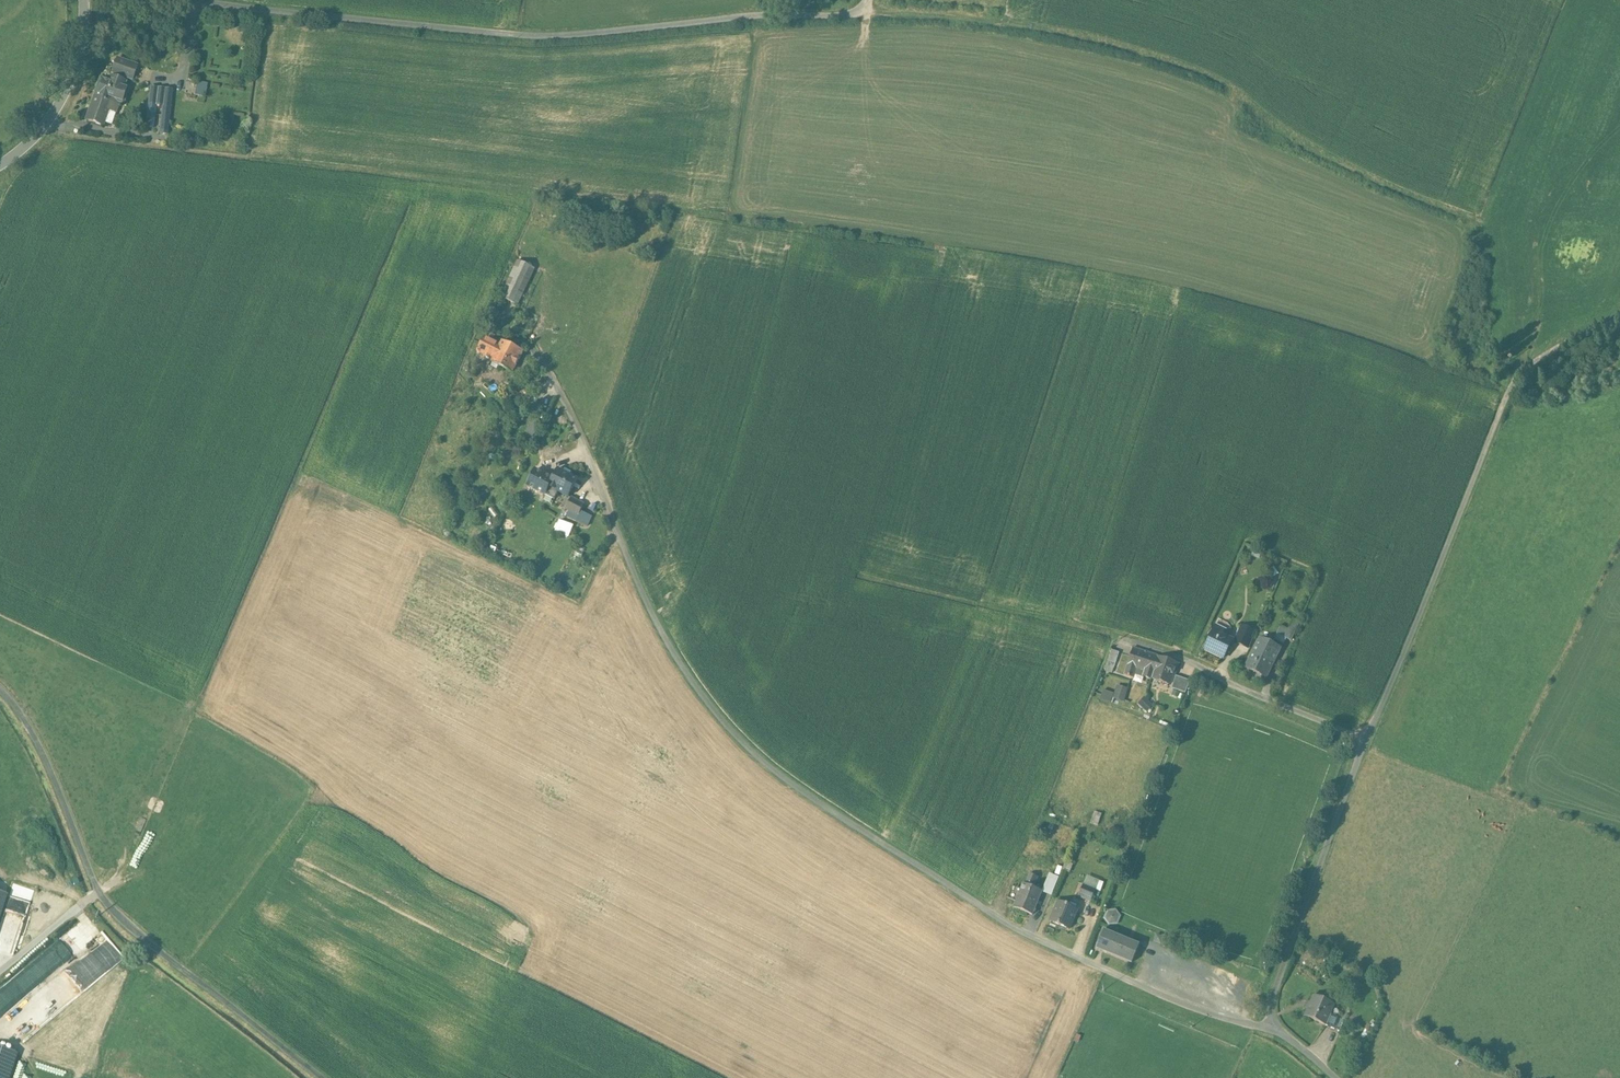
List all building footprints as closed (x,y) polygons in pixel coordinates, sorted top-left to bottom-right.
[(137,66),(117,59),(112,73),(123,76),(132,80),(137,66)] [(114,73),(113,77),(111,76),(108,84),(102,82),(101,84),(99,86),(97,88),(96,91),(97,94),(96,97),(118,105),(120,100),(122,101),(126,90),(122,89),(125,81),(122,80),(123,76),(114,73)] [(196,93),(206,95),(208,83),(198,81),(196,93)] [(158,88),(151,87),(146,127),(153,128),(158,88)] [(172,90),(165,89),(160,133),(167,134),(172,90)] [(96,97),(94,97),(86,120),(102,126),(104,123),(111,125),(118,105),(96,97)] [(644,230),(652,237),(662,226),(654,219),(644,230)] [(517,261),(500,297),(518,305),(535,269),(517,261)] [(499,312),(492,307),(485,316),(492,322),(499,312)] [(501,344),(485,336),(481,344),(497,352),(501,344)] [(515,348),(502,341),(501,344),(497,352),(518,362),(523,352),(521,350),(515,348)] [(497,352),(481,344),(477,352),(493,359),(497,352)] [(518,362),(497,352),(493,359),(492,362),(513,373),(518,362)] [(553,480),(535,471),(528,486),(555,500),(559,492),(569,498),(578,480),(558,470),(553,480)] [(571,498),(566,509),(579,516),(581,511),(584,504),(571,498)] [(592,516),(581,511),(579,516),(576,521),(587,527),(592,516)] [(560,521),(556,528),(556,529),(555,532),(568,537),(573,525),(560,521)] [(1289,629),(1281,626),(1277,635),(1292,641),(1300,622),(1293,619),(1289,629)] [(1255,630),(1243,625),(1236,641),(1248,646),(1255,630)] [(1214,631),(1205,650),(1225,659),(1233,642),(1222,637),(1223,635),(1214,631)] [(1280,647),(1260,638),(1246,668),(1266,677),(1280,647)] [(1160,657),(1134,649),(1125,676),(1135,679),(1136,675),(1138,669),(1155,675),(1160,657)] [(1119,653),(1112,651),(1106,666),(1114,669),(1119,653)] [(1178,664),(1160,658),(1161,657),(1160,657),(1155,675),(1138,669),(1136,675),(1153,680),(1153,679),(1171,685),(1178,664)] [(1190,681),(1176,676),(1172,689),(1185,693),(1190,681)] [(1124,702),(1128,688),(1117,685),(1113,698),(1124,702)] [(1102,690),(1100,700),(1111,702),(1113,692),(1102,690)] [(1038,879),(1031,875),(1027,885),(1034,888),(1038,879)] [(1027,885),(1025,884),(1015,908),(1033,916),(1043,892),(1034,888),(1027,885)] [(1095,888),(1083,884),(1079,895),(1090,900),(1095,888)] [(1077,910),(1059,902),(1051,921),(1069,929),(1077,910)] [(1117,925),(1121,912),(1107,908),(1103,920),(1117,925)] [(1138,946),(1105,932),(1098,949),(1131,963),(1138,946)] [(62,939),(53,946),(61,956),(65,953),(67,956),(72,952),(62,939)] [(1337,999),(1327,995),(1325,1001),(1335,1005),(1337,999)] [(1325,1001),(1314,996),(1304,1016),(1326,1026),(1330,1015),(1335,1005),(1325,1001)] [(1344,1021),(1330,1015),(1326,1026),(1340,1032),(1344,1021)] [(17,1054),(0,1048),(0,1077),(9,1077),(17,1054)]
